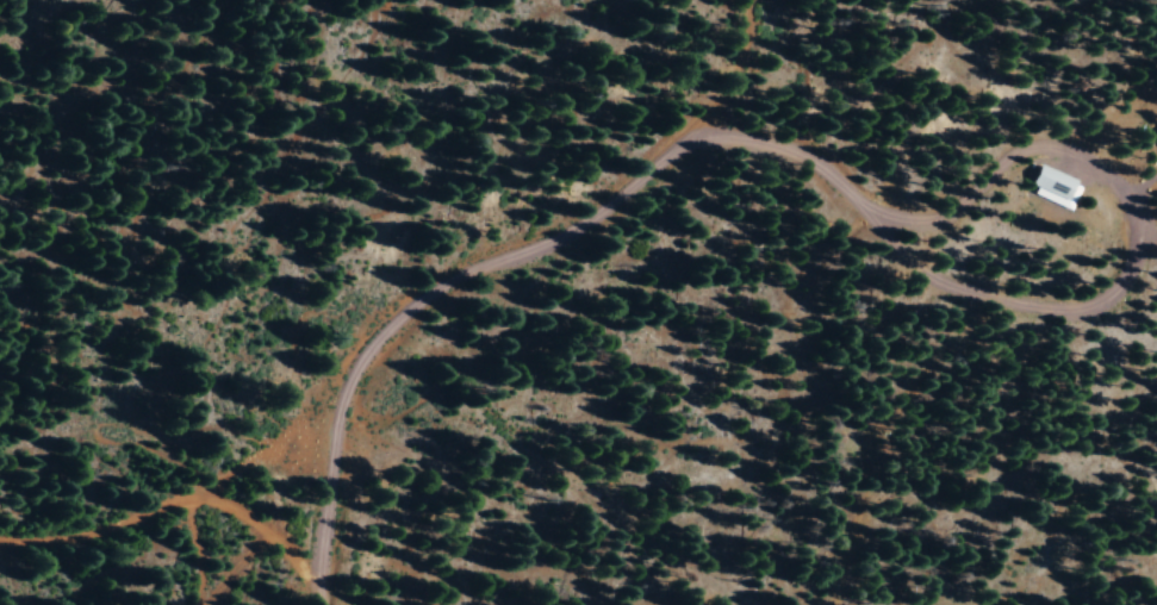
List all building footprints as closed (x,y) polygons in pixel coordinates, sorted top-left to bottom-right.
[(1082,176),(1043,165),(1035,194),(1074,205),(1082,176)]
